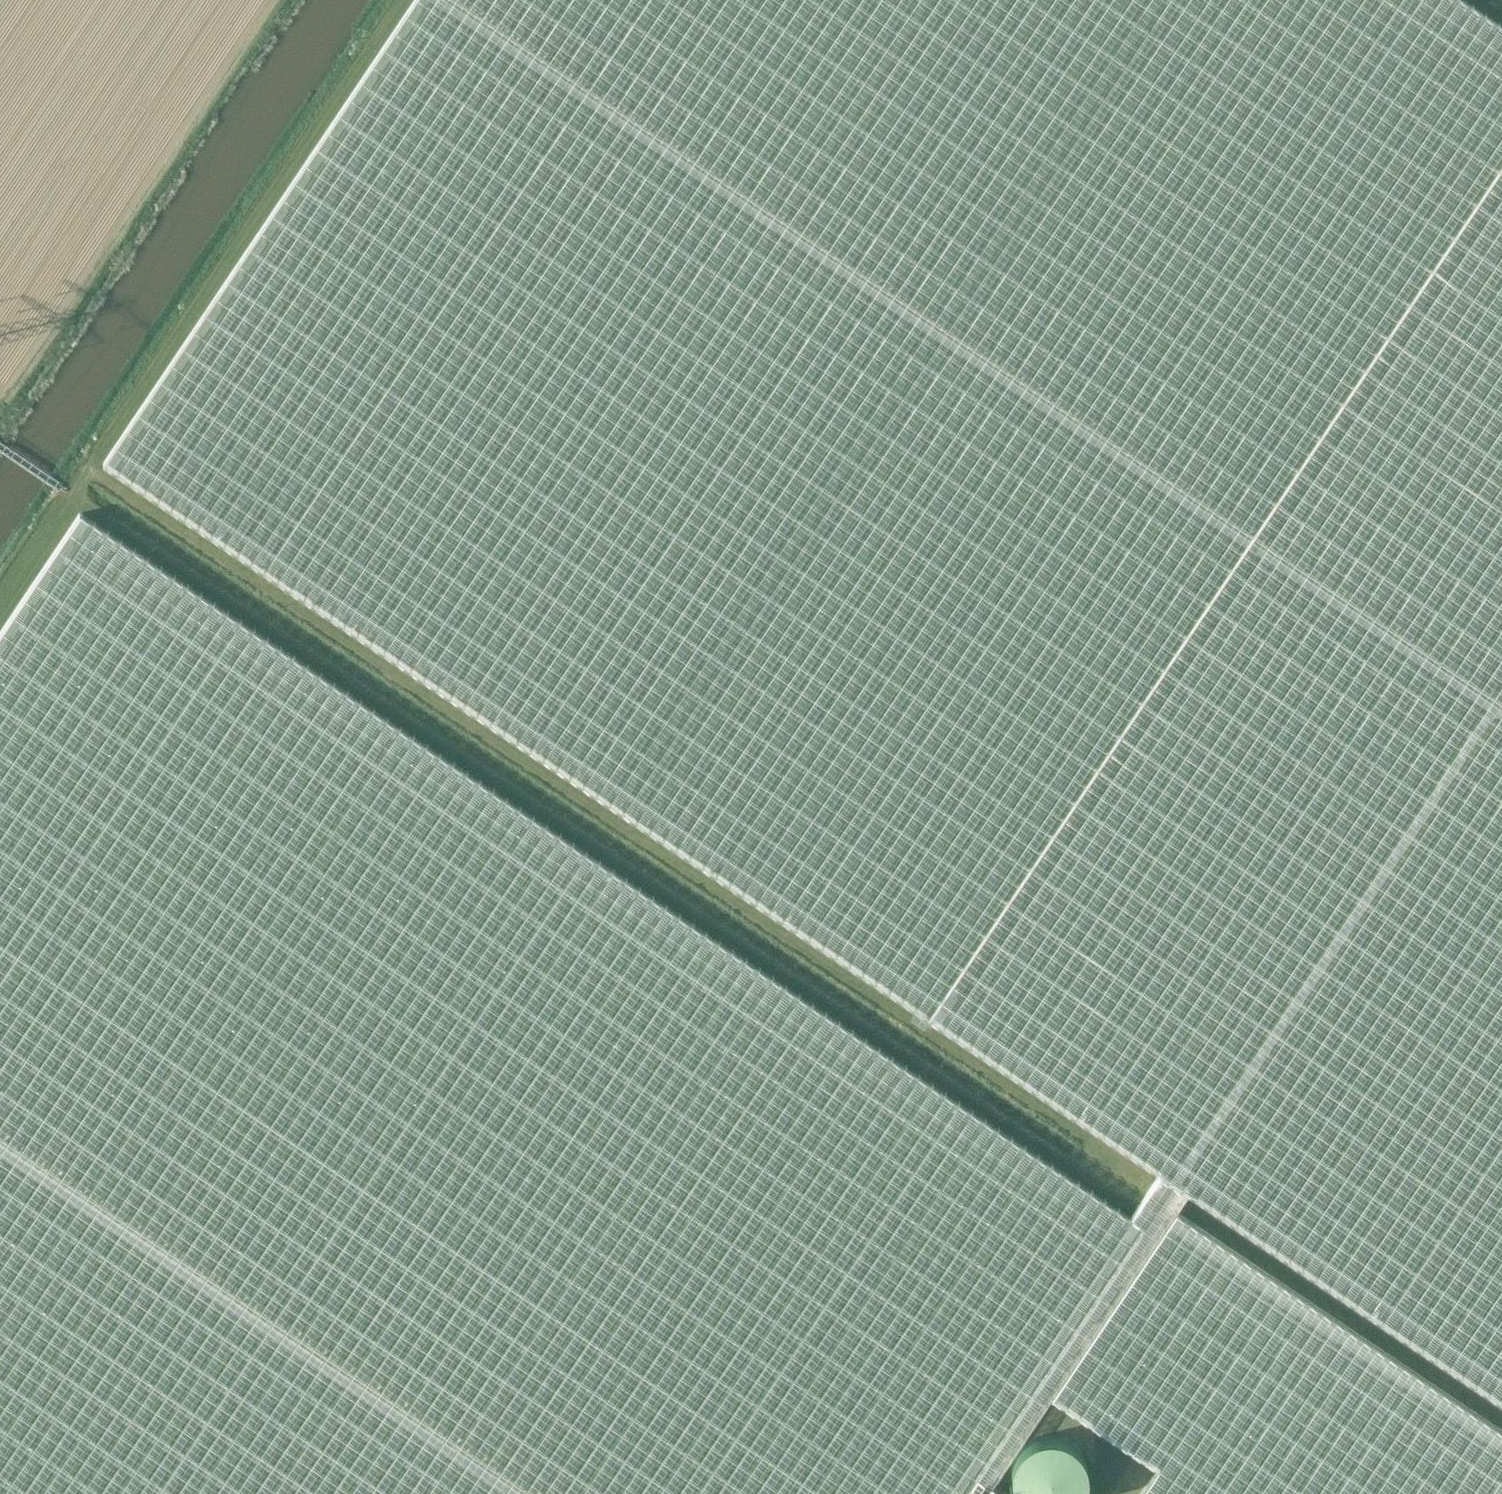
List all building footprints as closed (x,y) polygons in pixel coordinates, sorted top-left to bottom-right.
[(104,462),(929,1018),(1501,164),(1501,24),(1466,0),(415,0),(104,462)] [(929,1018),(1160,1173),(1188,1192),(1501,1403),(1501,164),(929,1018)] [(0,634),(0,1493),(1004,1493),(991,1485),(978,1477),(1146,1227),(1131,1217),(81,514),(0,634)] [(1160,1173),(1131,1217),(1146,1227),(978,1477),(991,1485),(1052,1396),(1158,1467),(1140,1493),(1501,1493),(1501,1430),(1175,1211),(1188,1192),(1160,1173)] [(1082,1453),(1080,1450),(1079,1448),(1076,1445),(1075,1444),(1072,1442),(1069,1440),(1067,1439),(1063,1437),(1060,1436),(1056,1435),(1054,1435),(1050,1434),(1047,1435),(1043,1435),(1041,1435),(1037,1436),(1034,1438),(1030,1440),(1029,1441),(1026,1443),(1023,1445),(1020,1448),(1018,1451),(1017,1453),(1015,1456),(1014,1458),(1013,1462),(1013,1463),(1012,1467),(1011,1471),(1011,1473),(1012,1477),(1012,1480),(1013,1484),(1015,1488),(1017,1491),(1018,1493),(1080,1493),(1082,1492),(1084,1489),(1085,1485),(1086,1481),(1087,1478),(1087,1476),(1087,1473),(1087,1469),(1087,1465),(1086,1463),(1085,1460),(1084,1456),(1082,1453)]
